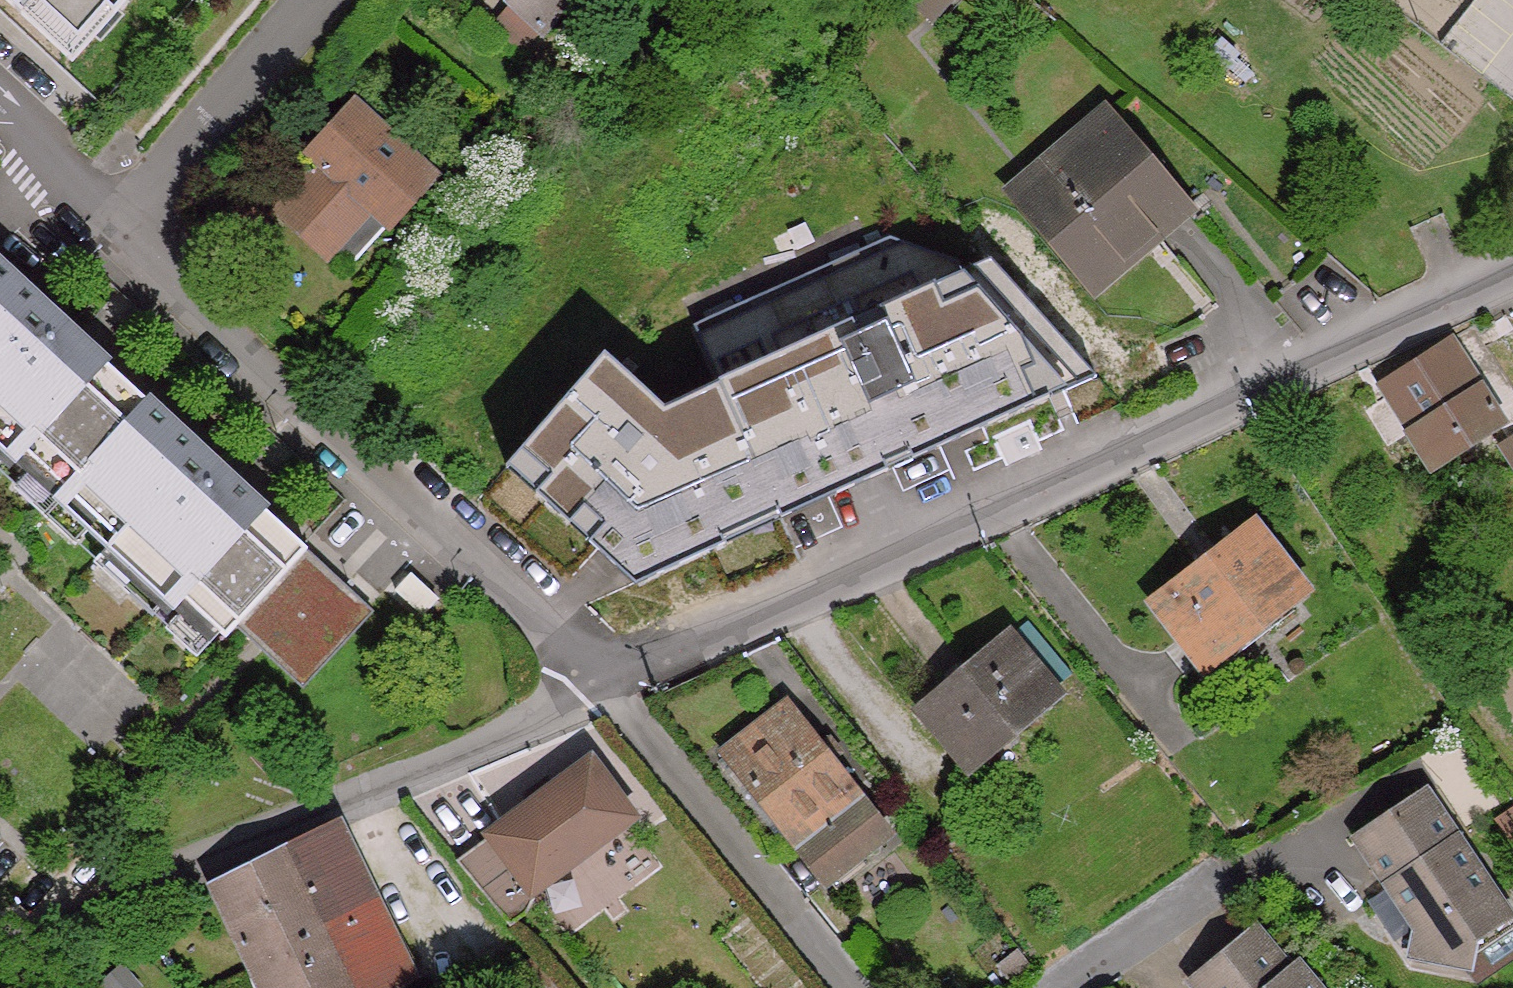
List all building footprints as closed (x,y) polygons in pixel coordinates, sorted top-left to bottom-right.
[(73,52),(85,36),(47,0),(16,0),(73,52)] [(85,36),(117,0),(47,0),(85,36)] [(508,4),(541,34),(568,0),(511,0),(508,4)] [(914,4),(936,24),(937,23),(958,0),(917,0),(914,4)] [(508,4),(488,24),(522,55),(541,34),(508,4)] [(429,174),(355,107),(324,141),(335,151),(324,163),(282,210),(327,250),(370,202),(389,218),(429,174)] [(1111,127),(1023,197),(1023,202),(1098,290),(1101,290),(1187,219),(1111,127)] [(335,151),(324,141),(313,153),(324,163),(335,151)] [(370,202),(327,250),(345,267),(389,218),(370,202)] [(1041,379),(1078,363),(992,262),(958,277),(953,265),(888,240),(693,328),(718,385),(662,410),(602,354),(520,450),(550,479),(535,495),(569,526),(583,511),(602,528),(588,543),(635,586),(724,546),(715,526),(769,502),(778,521),(1049,400),(1041,379)] [(0,265),(0,451),(9,460),(20,449),(116,538),(106,549),(168,606),(178,595),(227,640),(309,551),(0,265)] [(1425,425),(1414,432),(1413,435),(1434,468),(1436,468),(1500,430),(1448,348),(1396,376),(1425,425)] [(1041,379),(1049,400),(1093,380),(1078,363),(1041,379)] [(1500,454),(1512,479),(1512,446),(1500,454)] [(0,451),(0,474),(95,562),(106,549),(116,538),(20,449),(9,460),(0,451)] [(535,495),(550,479),(520,450),(505,468),(535,495)] [(583,511),(569,526),(588,543),(602,528),(583,511)] [(1306,590),(1257,528),(1154,604),(1203,667),(1257,626),(1266,635),(1296,612),(1288,603),(1306,590)] [(227,640),(178,595),(168,606),(186,623),(173,636),(204,664),(227,640)] [(994,657),(1041,714),(1065,695),(1017,637),(994,657)] [(1041,714),(994,657),(930,709),(976,767),(1041,714)] [(790,708),(728,755),(730,758),(829,879),(888,833),(790,708)] [(587,767),(489,841),(456,866),(511,929),(526,916),(530,895),(528,893),(626,821),(587,767)] [(1423,925),(1494,882),(1427,785),(1361,833),(1421,923),(1423,925)] [(300,848),(225,890),(272,987),(388,987),(419,972),(420,970),(404,936),(398,938),(347,827),(300,848)] [(1423,925),(1419,955),(1469,962),(1478,973),(1512,950),(1512,911),(1494,882),(1423,925)] [(1303,966),(1295,972),(1264,929),(1200,979),(1206,987),(1320,987),(1303,966)]
